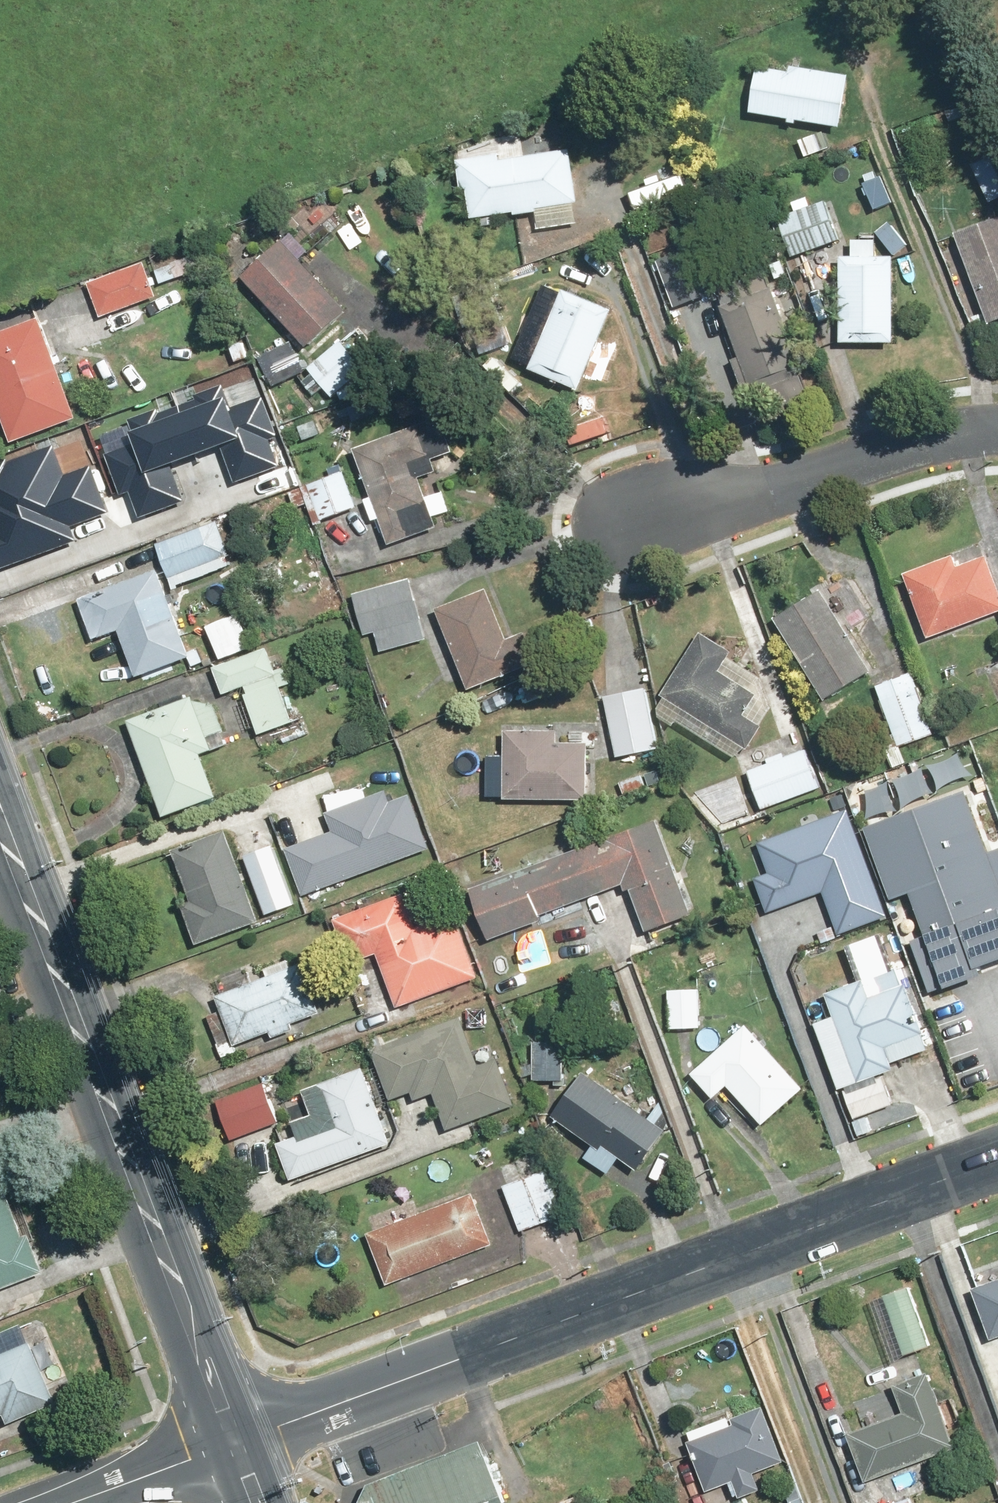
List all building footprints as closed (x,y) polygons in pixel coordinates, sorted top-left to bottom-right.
[(763,68),(755,113),(794,119),(793,124),(802,125),(803,121),(848,128),(857,76),(796,66),(795,73),(763,68)] [(971,105),(950,115),(953,123),(975,112),(971,105)] [(828,132),(803,142),(809,158),(834,148),(828,132)] [(472,190),(477,220),(483,219),(484,227),(502,225),(501,217),(519,214),(520,216),(543,213),(543,210),(584,203),(576,150),(505,161),(504,155),(462,162),(466,191),(472,190)] [(975,166),(994,204),(997,202),(997,155),(975,166)] [(830,198),(781,217),(798,259),(846,239),(830,198)] [(371,200),(357,207),(366,226),(380,219),(371,200)] [(961,235),(994,325),(997,324),(997,221),(961,235)] [(296,234),(247,279),(312,349),(353,311),(307,261),(315,254),(296,234)] [(660,263),(678,309),(719,294),(701,247),(660,263)] [(901,257),(844,258),(846,345),(903,344),(901,257)] [(159,271),(164,285),(197,273),(192,259),(159,271)] [(149,263),(92,284),(104,317),(162,296),(149,263)] [(729,307),(726,308),(745,357),(737,361),(750,394),(776,384),(787,411),(817,399),(806,373),(809,371),(777,288),(775,289),(769,272),(737,284),(740,292),(725,297),(729,307)] [(795,288),(782,293),(788,308),(801,303),(795,288)] [(568,290),(534,371),(584,392),(618,311),(568,290)] [(0,336),(0,399),(17,444),(82,419),(44,319),(0,336)] [(247,343),(232,349),(239,365),(253,359),(247,343)] [(346,343),(312,370),(318,376),(308,384),(318,396),(328,388),(335,397),(368,370),(346,343)] [(277,437),(289,433),(276,393),(242,405),(234,382),(184,399),(202,451),(228,442),(240,477),(285,461),(277,437)] [(110,450),(124,489),(136,485),(145,510),(191,493),(179,459),(202,451),(184,399),(136,416),(144,438),(110,450)] [(303,428),(307,441),(324,436),(319,422),(303,428)] [(426,426),(358,450),(376,500),(370,503),(376,519),(382,516),(393,546),(443,528),(438,517),(454,512),(447,493),(432,498),(424,479),(442,472),(426,426)] [(81,537),(75,521),(110,508),(93,463),(69,472),(58,441),(0,462),(0,566),(81,537)] [(362,508),(348,472),(305,488),(314,512),(321,509),(326,522),(362,508)] [(303,490),(293,494),(299,509),(309,505),(303,490)] [(160,546),(174,580),(235,556),(219,516),(161,540),(163,545),(160,546)] [(910,575),(935,639),(997,615),(997,572),(992,556),(963,567),(959,557),(910,575)] [(196,658),(177,609),(178,609),(163,570),(83,601),(99,642),(124,632),(142,678),(196,658)] [(430,640),(424,619),(426,619),(414,579),(357,595),(369,636),(379,633),(385,653),(430,640)] [(493,589),(441,609),(473,692),(542,665),(530,634),(513,641),(493,589)] [(826,590),(779,619),(829,700),(853,688),(877,671),(826,590)] [(249,630),(219,643),(226,661),(257,649),(249,630)] [(706,633),(666,697),(670,699),(660,714),(678,726),(681,722),(741,759),(748,748),(754,752),(790,695),(732,659),(736,652),(706,633)] [(261,728),(264,736),(298,723),(285,689),(292,687),(289,679),(292,677),(288,667),(279,670),(271,648),(218,669),(228,696),(248,688),(251,696),(249,697),(250,701),(242,704),(252,731),(261,728)] [(914,673),(880,686),(904,749),(938,736),(914,673)] [(650,690),(608,699),(621,757),(663,747),(650,690)] [(196,698),(134,722),(170,815),(219,796),(204,756),(234,744),(218,702),(201,709),(196,698)] [(510,725),(509,798),(593,800),(594,726),(510,725)] [(766,802),(769,808),(826,789),(812,748),(751,769),(757,787),(748,790),(753,806),(766,802)] [(931,987),(997,964),(997,842),(988,846),(966,786),(867,821),(893,893),(912,887),(927,929),(912,934),(931,987)] [(288,849),(305,896),(434,849),(415,796),(395,804),(391,791),(331,813),(337,831),(288,849)] [(777,822),(781,834),(763,840),(775,873),(758,879),(771,913),(827,893),(842,935),(892,917),(853,808),(799,827),(795,815),(777,822)] [(477,887),(495,939),(582,908),(580,901),(633,883),(650,931),(696,915),(663,822),(477,887)] [(265,922),(232,833),(179,852),(197,902),(188,905),(203,944),(265,922)] [(278,848),(251,857),(271,915),(299,905),(278,848)] [(357,966),(383,956),(402,1007),(482,977),(458,914),(437,922),(425,890),(340,922),(357,966)] [(241,1045),(276,1031),(278,1037),(302,1028),(300,1022),(329,1011),(311,962),(293,969),(290,961),(269,969),(272,977),(249,985),(244,972),(217,982),(241,1045)] [(834,1020),(820,1024),(844,1090),(848,1088),(859,1118),(897,1105),(886,1075),(899,1070),(896,1061),(935,1047),(905,963),(824,992),(834,1020)] [(675,990),(673,1027),(703,1028),(704,991),(675,990)] [(468,1019),(378,1048),(395,1101),(419,1093),(420,1098),(441,1092),(453,1130),(519,1105),(500,1052),(481,1059),(468,1019)] [(753,1026),(698,1074),(719,1098),(733,1086),(767,1124),(808,1088),(753,1026)] [(569,1086),(569,1081),(571,1039),(537,1037),(535,1066),(525,1065),(524,1079),(537,1080),(536,1084),(569,1086)] [(396,1142),(368,1068),(308,1091),(318,1116),(299,1123),(305,1136),(283,1145),(297,1180),(396,1142)] [(590,1073),(558,1118),(605,1151),(609,1146),(644,1170),(672,1130),(590,1073)] [(272,1089),(235,1105),(248,1136),(285,1120),(272,1089)] [(564,1177),(554,1181),(550,1170),(508,1185),(524,1232),(566,1217),(561,1201),(571,1197),(564,1177)] [(54,1272),(18,1179),(0,1186),(0,1293),(54,1272)] [(477,1193),(374,1235),(394,1284),(497,1243),(477,1193)] [(991,1333),(997,1330),(997,1273),(972,1282),(991,1333)] [(916,1283),(879,1296),(902,1359),(939,1346),(916,1283)] [(5,1418),(10,1429),(63,1406),(49,1374),(66,1366),(44,1317),(0,1337),(0,1420),(5,1418)] [(961,1449),(936,1377),(903,1388),(911,1412),(853,1432),(870,1480),(961,1449)] [(767,1404),(692,1432),(715,1492),(734,1485),(740,1500),(769,1489),(762,1471),(788,1461),(767,1404)] [(494,1495),(474,1437),(356,1479),(365,1502),(471,1502),(494,1495)] [(895,1502),(922,1502),(919,1495),(895,1502)]
